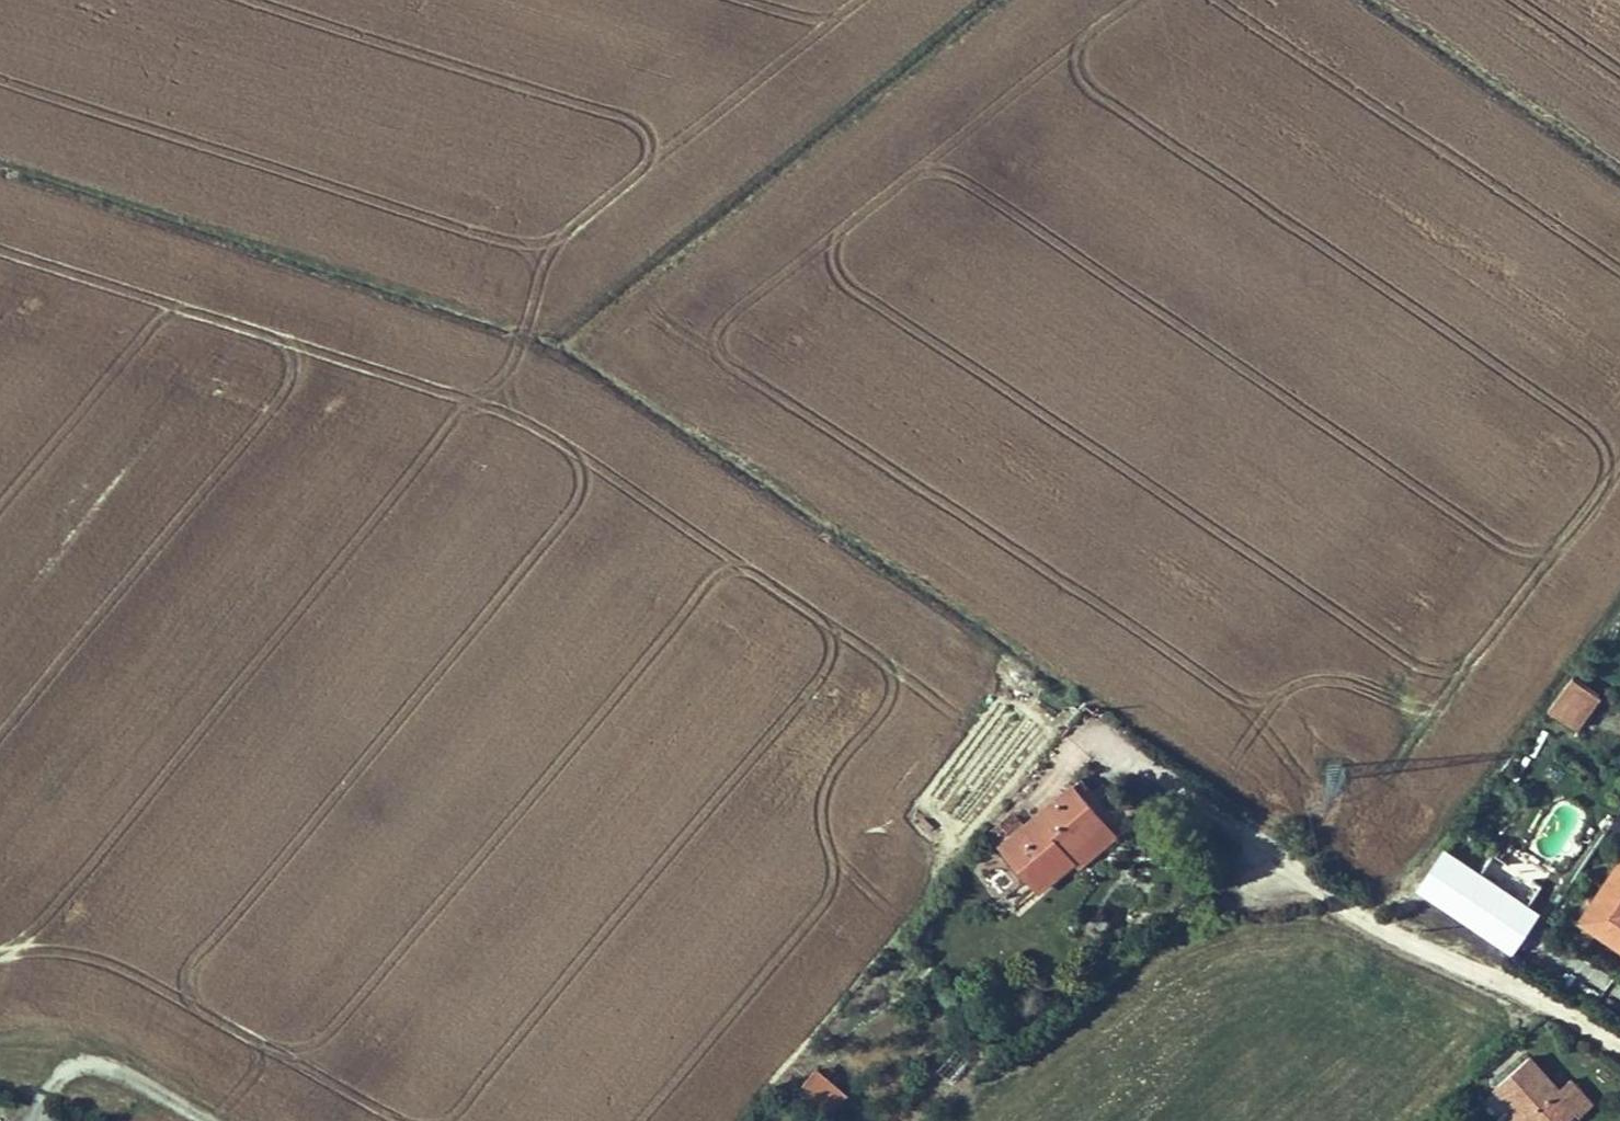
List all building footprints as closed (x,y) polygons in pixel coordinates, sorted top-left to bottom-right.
[(1567,688),(1543,721),(1573,741),(1595,710),(1567,688)] [(1098,835),(1073,804),(997,864),(1036,906),(1069,878),(1060,866),(1098,835)] [(1503,965),(1528,929),(1515,923),(1532,899),(1482,869),(1468,886),(1435,868),(1409,903),(1503,965)] [(1581,924),(1591,931),(1619,950),(1619,871),(1581,924)] [(1548,1104),(1518,1073),(1489,1100),(1510,1120),(1559,1120),(1561,1119),(1563,1120),(1576,1120),(1584,1115),(1562,1092),(1548,1104)] [(845,1117),(817,1088),(795,1108),(808,1120),(840,1120),(845,1117)]
